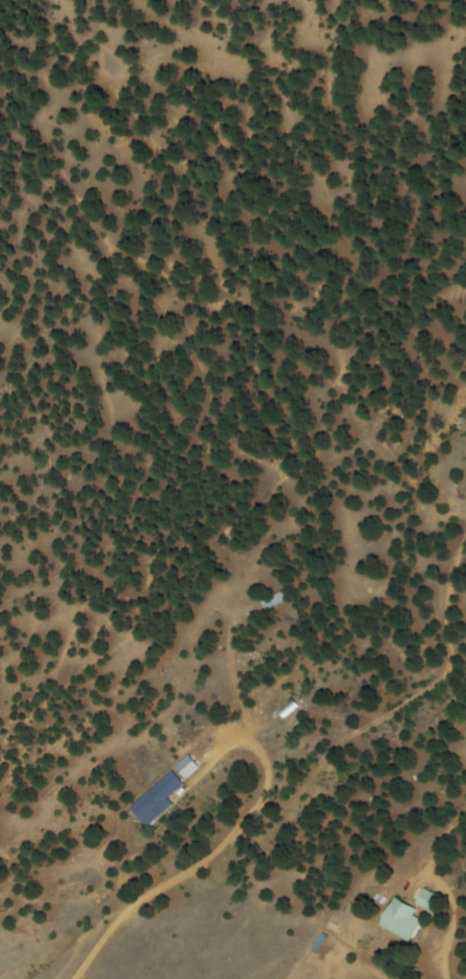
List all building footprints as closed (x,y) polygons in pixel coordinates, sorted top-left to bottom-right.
[(284,598),(279,591),(261,603),(266,610),(284,598)] [(197,768),(185,756),(172,768),(183,781),(197,768)] [(170,805),(164,799),(181,783),(169,770),(128,809),(145,828),(170,805)] [(413,904),(432,915),(441,900),(421,889),(413,904)] [(412,917),(415,909),(388,899),(377,929),(410,942),(418,919),(412,917)]
